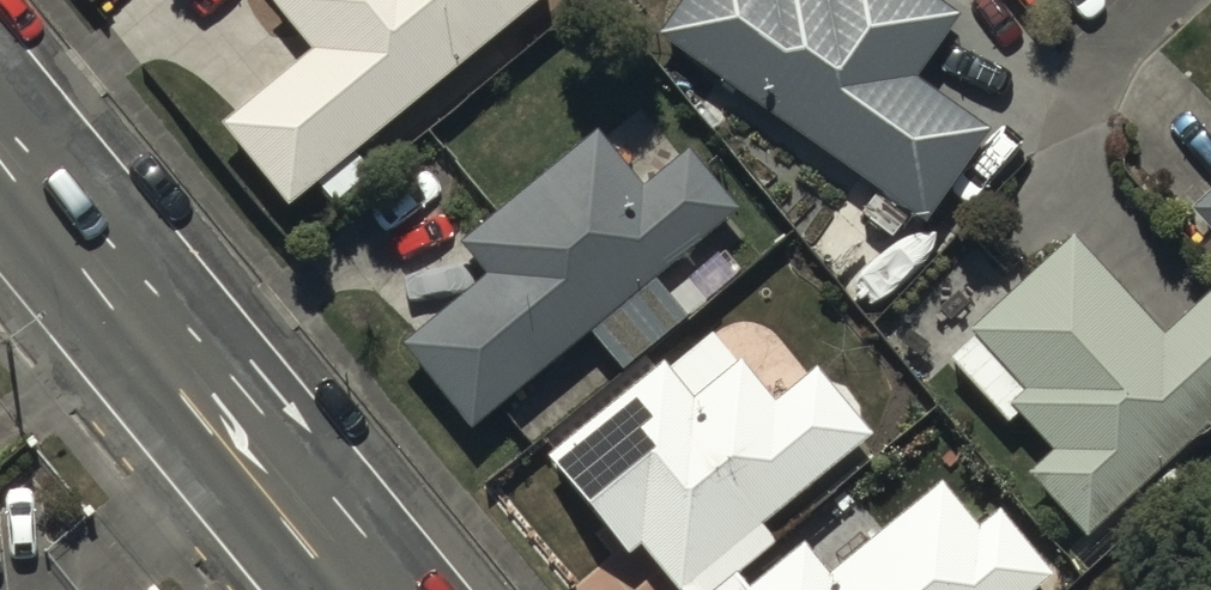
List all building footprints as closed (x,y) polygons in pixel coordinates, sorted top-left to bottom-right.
[(310,57),(217,140),(293,225),(545,0),(288,0),(271,15),(310,57)] [(928,0),(690,0),(654,51),(926,240),(992,146),(922,97),(969,29),(928,0)] [(649,296),(734,219),(680,160),(645,192),(593,135),(458,260),(483,286),(396,366),(472,448),(583,346),(622,388),(683,332),(649,296)] [(1193,221),(1210,241),(1210,204),(1193,221)] [(1165,344),(1075,246),(972,340),(977,345),(949,371),(1007,435),(1018,425),(1054,463),(1028,487),(1086,549),(1208,437),(1210,441),(1210,302),(1165,344)] [(764,537),(874,445),(819,379),(778,413),(742,371),(695,410),(663,372),(546,471),(628,569),(642,557),(670,589),(730,589),(776,552),(764,537)] [(939,493),(829,589),(800,556),(761,589),(1051,589),(998,523),(976,540),(939,493)]
